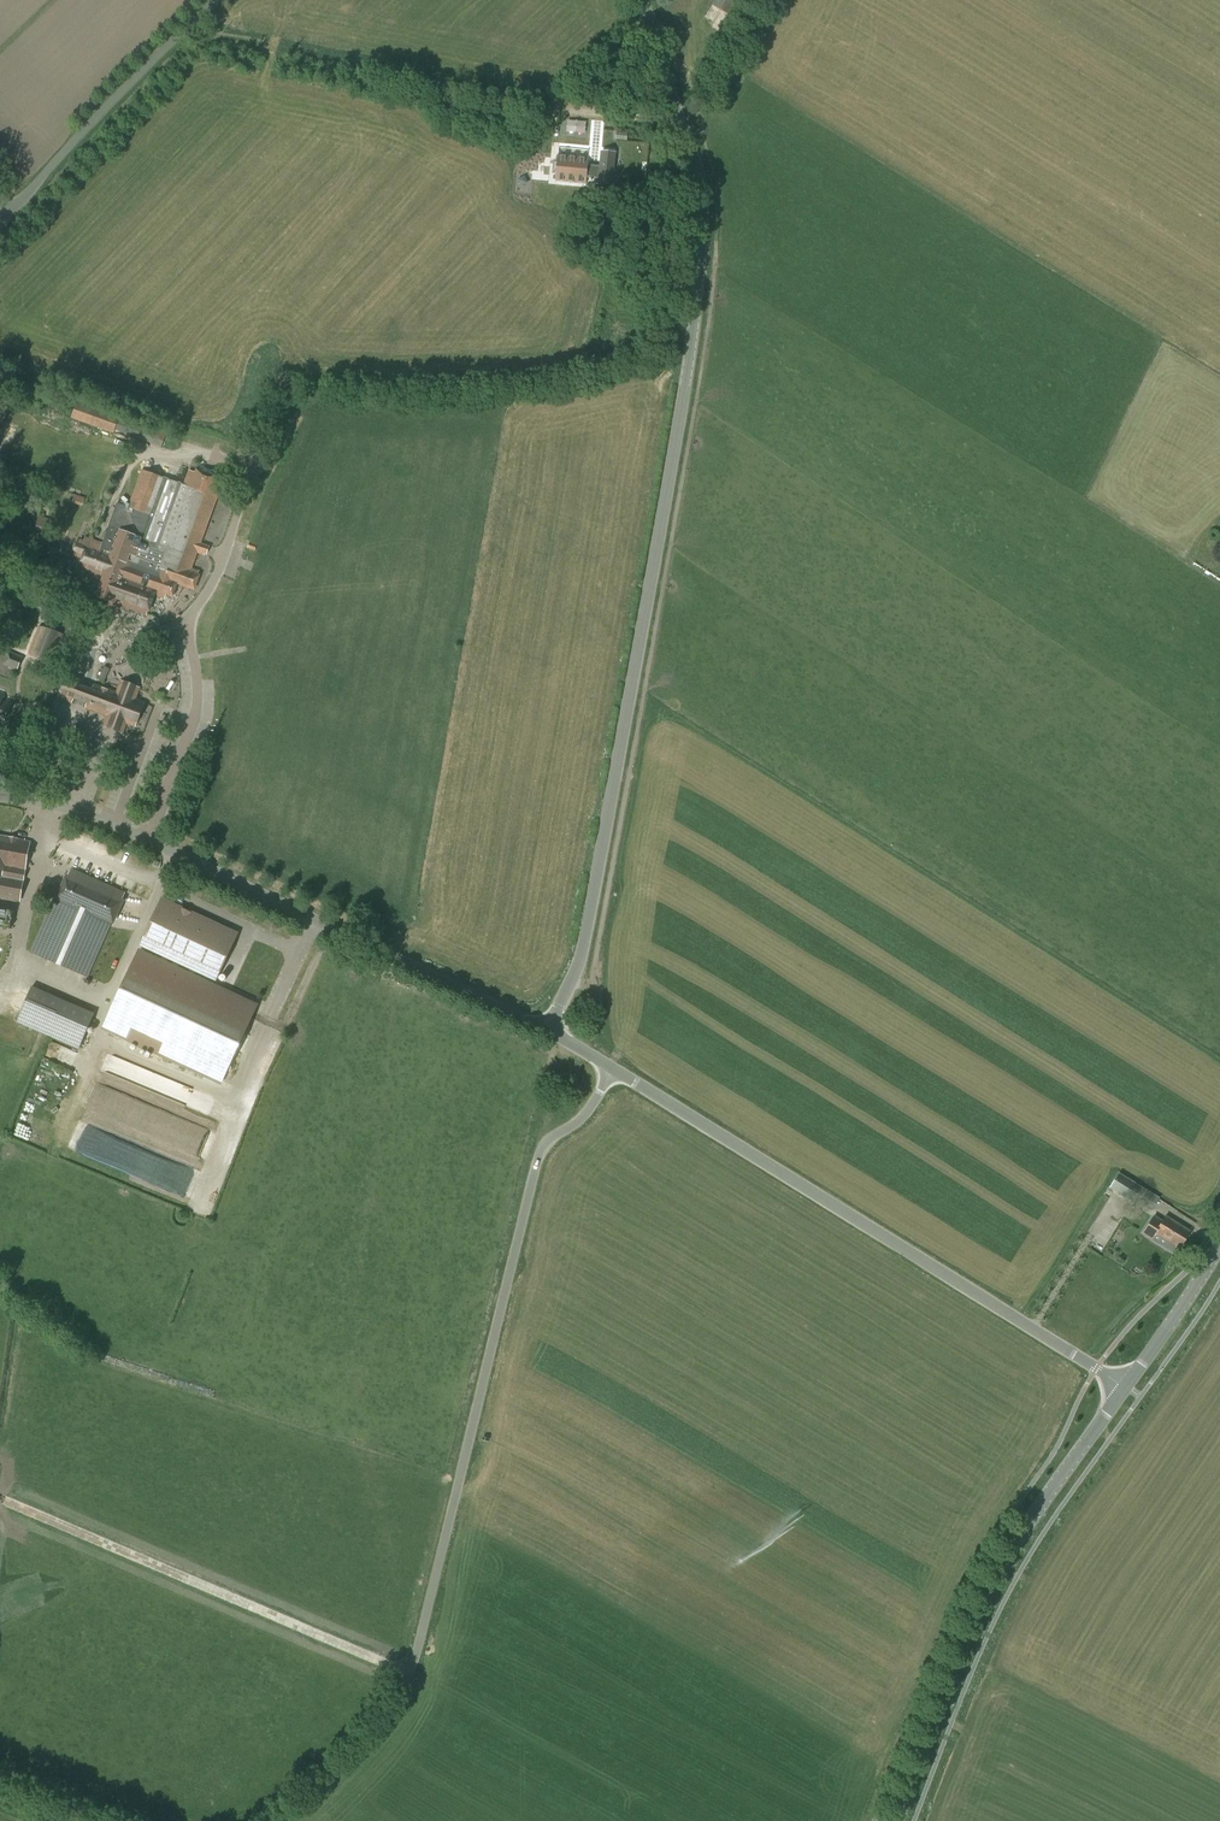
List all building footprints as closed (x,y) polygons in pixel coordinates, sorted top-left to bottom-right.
[(740,0),(715,0),(712,5),(731,17),(740,0)] [(588,158),(558,155),(557,168),(556,180),(586,183),(586,177),(596,178),(596,183),(614,185),(616,170),(613,170),(615,152),(602,151),(600,165),(588,164),(588,158)] [(114,433),(119,415),(77,400),(71,418),(114,433)] [(183,484),(142,470),(128,507),(117,503),(101,546),(91,542),(92,540),(84,537),(83,541),(79,540),(74,555),(85,559),(81,568),(90,571),(96,573),(97,571),(104,573),(97,597),(109,601),(105,610),(110,612),(115,614),(118,605),(146,615),(155,591),(171,597),(175,583),(191,589),(198,570),(191,567),(197,552),(203,554),(205,550),(206,545),(200,543),(222,482),(188,470),(183,484)] [(84,499),(74,496),(72,503),(82,506),(84,499)] [(49,537),(53,524),(52,524),(53,520),(39,516),(34,532),(49,537)] [(257,545),(250,542),(248,548),(255,551),(257,545)] [(21,601),(10,601),(9,620),(20,620),(21,610),(21,601)] [(54,661),(63,635),(49,630),(40,626),(30,653),(47,659),(54,661)] [(18,670),(23,657),(8,651),(2,664),(18,670)] [(141,689),(120,681),(115,693),(93,684),(91,689),(85,686),(78,684),(80,679),(66,674),(60,688),(57,697),(71,702),(73,697),(80,700),(86,702),(85,707),(107,715),(105,720),(127,728),(128,723),(138,727),(147,705),(145,704),(147,698),(139,695),(141,689)] [(3,725),(13,701),(10,700),(9,699),(10,697),(5,695),(5,693),(0,691),(0,724),(3,725)] [(30,841),(17,839),(0,835),(0,898),(20,902),(21,899),(20,899),(30,841)] [(112,927),(125,892),(71,867),(58,894),(55,893),(30,952),(87,977),(109,926),(112,927)] [(40,883),(35,898),(49,904),(55,889),(40,883)] [(236,933),(162,899),(141,944),(215,978),(236,933)] [(10,929),(13,910),(0,908),(0,927),(10,929)] [(219,1082),(255,1005),(137,950),(101,1027),(219,1082)] [(79,1049),(95,1014),(32,987),(16,1022),(79,1049)] [(1142,1188),(1119,1174),(1111,1187),(1133,1201),(1134,1200),(1151,1211),(1159,1198),(1142,1187),(1142,1188)] [(1163,1221),(1154,1215),(1142,1233),(1151,1239),(1156,1232),(1180,1248),(1189,1233),(1165,1217),(1163,1221)]
